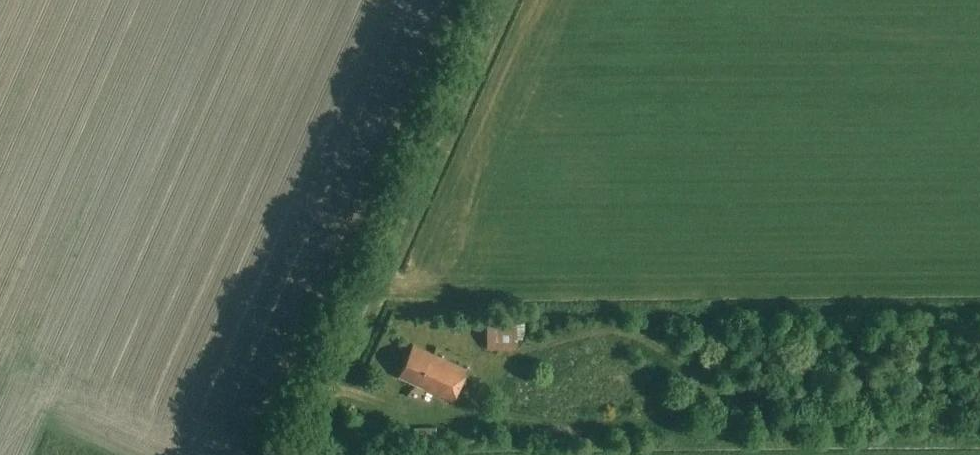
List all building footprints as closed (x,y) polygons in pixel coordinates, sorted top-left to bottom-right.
[(486,319),(486,351),(516,351),(516,340),(516,319),(486,319)] [(453,401),(468,370),(414,345),(400,376),(453,401)]
